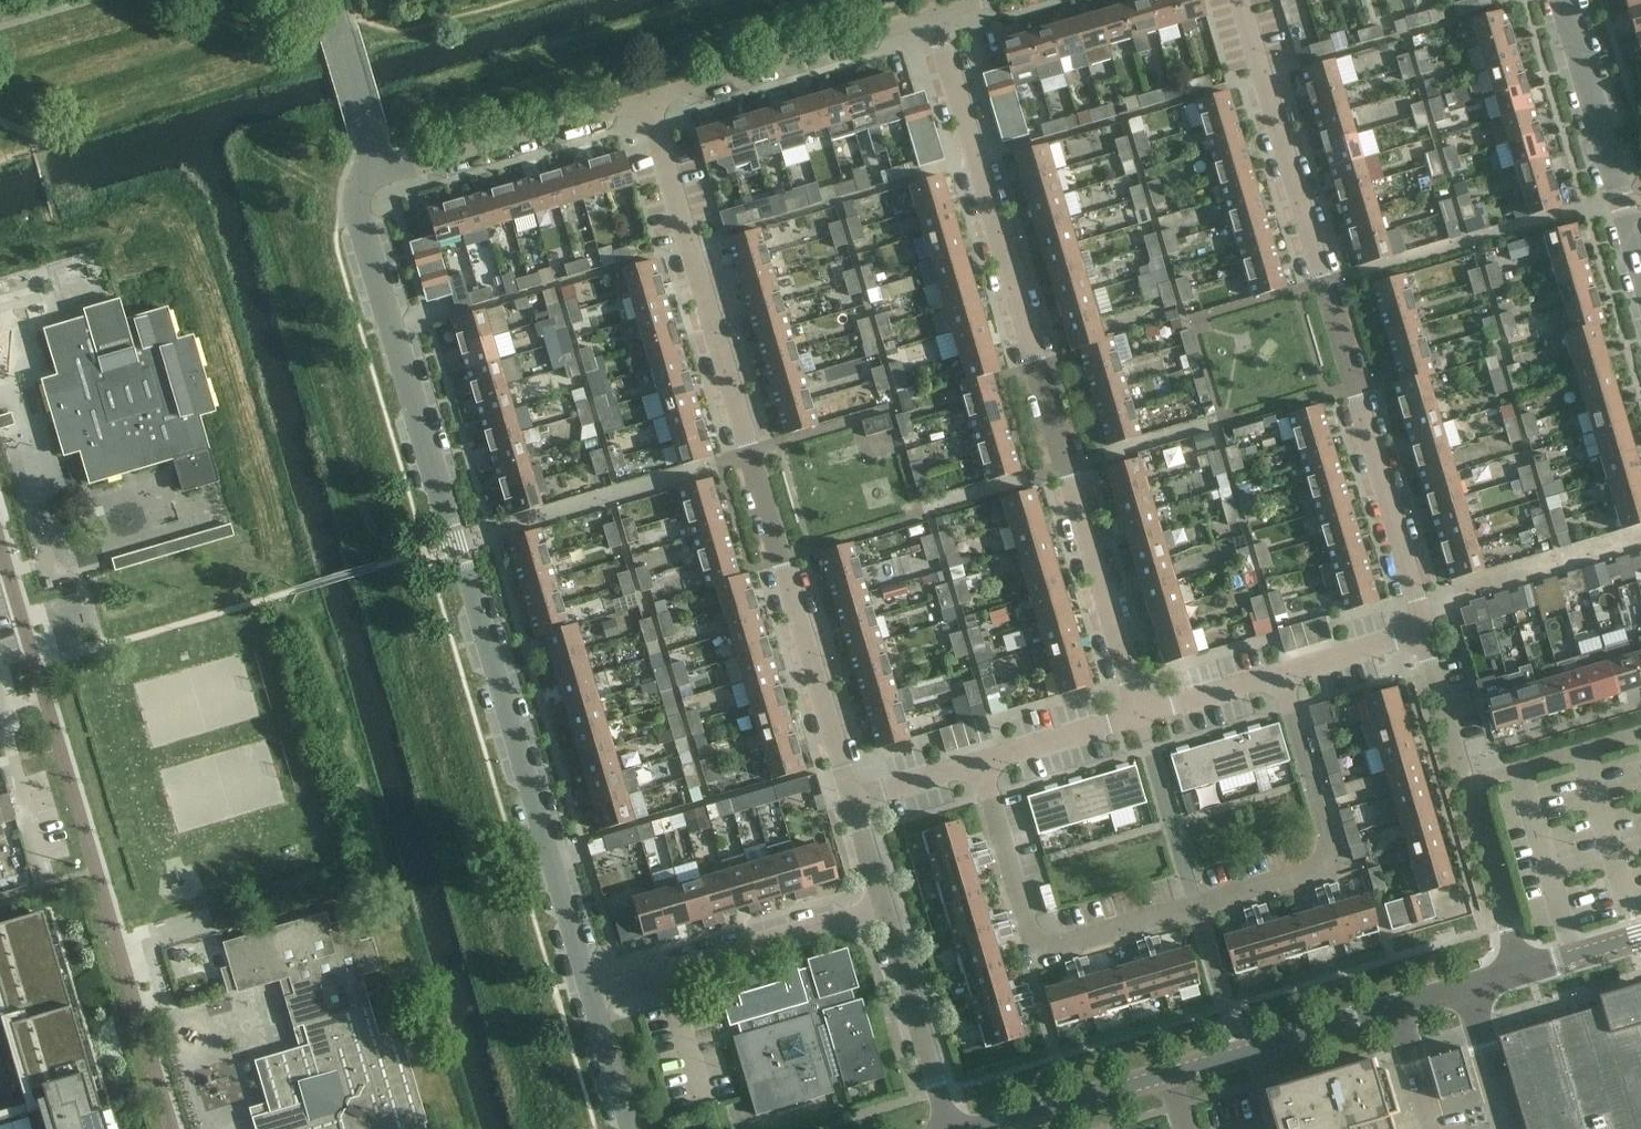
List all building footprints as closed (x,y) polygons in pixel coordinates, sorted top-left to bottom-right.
[(1137,54),(1151,50),(1146,34),(1156,31),(1147,0),(1141,0),(1123,5),(1132,38),(1137,54)] [(1156,31),(1181,24),(1174,0),(1147,0),(1156,31)] [(1181,24),(1206,17),(1201,0),(1174,0),(1181,24)] [(1465,1),(1468,12),(1480,9),(1477,0),(1468,0),(1465,1)] [(1627,10),(1640,6),(1640,0),(1624,0),(1627,10)] [(1457,16),(1468,12),(1465,1),(1454,4),(1457,16)] [(1123,5),(1098,13),(1108,46),(1132,38),(1123,5)] [(1635,36),(1640,34),(1640,6),(1627,10),(1635,36)] [(1471,21),(1479,46),(1512,36),(1504,11),(1471,21)] [(1428,12),(1417,15),(1420,27),(1431,23),(1428,12)] [(1074,20),(1084,53),(1088,66),(1112,59),(1108,46),(1098,13),(1074,20)] [(1420,27),(1417,15),(1405,18),(1409,30),(1420,27)] [(1088,67),(1088,66),(1084,53),(1074,20),(1050,27),(1060,60),(1070,57),(1074,71),(1088,67)] [(1368,29),(1372,41),(1383,38),(1380,26),(1368,29)] [(1026,34),(1035,67),(1039,80),(1064,73),(1060,60),(1050,27),(1026,34)] [(1372,41),(1368,29),(1357,33),(1360,44),(1372,41)] [(1331,40),(1320,44),(1323,55),(1349,48),(1344,32),(1330,36),(1331,40)] [(1000,41),(1008,67),(1014,88),(1039,80),(1035,67),(1026,34),(1000,41)] [(1479,46),(1486,70),(1519,60),(1512,36),(1479,46)] [(1312,58),(1323,55),(1320,44),(1309,47),(1312,58)] [(1414,53),(1417,64),(1429,61),(1425,49),(1414,53)] [(1411,66),(1408,55),(1396,58),(1399,69),(1411,66)] [(1486,70),(1493,94),(1526,85),(1519,60),(1486,70)] [(1308,96),(1341,87),(1333,61),(1300,71),(1308,96)] [(1417,64),(1420,75),(1432,72),(1429,61),(1417,64)] [(1411,66),(1399,69),(1406,94),(1418,90),(1411,66)] [(1008,67),(992,72),(994,78),(984,80),(995,118),(1021,110),(1014,88),(1008,67)] [(904,120),(898,99),(891,74),(866,81),(879,127),(904,120)] [(1208,76),(1197,80),(1201,91),(1212,88),(1208,76)] [(1201,91),(1197,80),(1186,83),(1189,94),(1201,91)] [(841,88),(851,121),(855,134),(879,127),(866,81),(841,88)] [(1493,94),(1500,119),(1533,109),(1526,85),(1493,94)] [(1315,120),(1348,111),(1341,87),(1308,96),(1315,120)] [(817,95),(827,128),(831,141),(855,134),(851,121),(841,88),(817,95)] [(1418,90),(1406,94),(1414,118),(1425,114),(1418,90)] [(1160,91),(1149,94),(1152,105),(1163,102),(1160,91)] [(1195,102),(1203,127),(1235,117),(1228,92),(1195,102)] [(1137,97),(1141,109),(1152,105),(1149,94),(1137,97)] [(803,136),(827,128),(817,95),(793,103),(803,136)] [(898,99),(904,120),(911,143),(937,135),(926,98),(916,100),(915,95),(898,99)] [(1431,112),(1443,109),(1439,98),(1428,101),(1431,112)] [(769,110),(779,143),(781,153),(806,145),(803,136),(793,103),(769,110)] [(1112,105),(1100,108),(1104,120),(1115,116),(1112,105)] [(1104,120),(1100,108),(1076,115),(1079,127),(1104,120)] [(1443,109),(1431,112),(1435,124),(1446,120),(1443,109)] [(1500,119),(1507,143),(1540,133),(1533,109),(1500,119)] [(745,117),(754,150),(757,160),(781,153),(779,143),(769,110),(745,117)] [(1021,110),(995,118),(999,131),(1024,123),(1021,110)] [(1322,145),(1355,135),(1348,111),(1315,120),(1322,145)] [(1425,114),(1414,118),(1417,129),(1428,126),(1425,114)] [(720,124),(730,157),(754,150),(745,117),(720,124)] [(1235,117),(1203,127),(1210,151),(1243,142),(1235,117)] [(1063,119),(1052,122),(1055,134),(1067,131),(1063,119)] [(1055,134),(1052,122),(1041,126),(1044,137),(1055,134)] [(1024,123),(999,131),(1002,143),(1028,136),(1024,123)] [(730,157),(720,124),(695,131),(705,164),(716,161),(717,165),(725,170),(726,175),(735,173),(730,157)] [(1132,136),(1136,147),(1147,144),(1144,132),(1132,136)] [(1514,167),(1547,157),(1540,133),(1507,143),(1514,167)] [(911,143),(915,155),(941,148),(937,135),(911,143)] [(1329,169),(1362,159),(1355,135),(1322,145),(1329,169)] [(1130,149),(1126,137),(1115,141),(1118,152),(1130,149)] [(1210,151),(1217,175),(1250,166),(1243,142),(1210,151)] [(1151,155),(1147,144),(1136,147),(1139,158),(1151,155)] [(1047,146),(1014,155),(1021,181),(1054,171),(1047,146)] [(1454,146),(1442,150),(1446,161),(1457,158),(1454,146)] [(944,160),(941,148),(915,155),(919,168),(944,160)] [(1130,149),(1118,152),(1121,163),(1133,160),(1130,149)] [(1436,152),(1424,155),(1428,166),(1439,163),(1436,152)] [(598,160),(608,193),(633,186),(623,153),(598,160)] [(1336,193),(1369,183),(1381,180),(1374,156),(1362,159),(1329,169),(1336,193)] [(1514,167),(1521,191),(1554,181),(1547,157),(1514,167)] [(1457,158),(1446,161),(1449,172),(1460,169),(1457,158)] [(574,167),(583,200),(608,193),(598,160),(574,167)] [(1439,163),(1428,166),(1431,177),(1443,174),(1439,163)] [(903,166),(892,170),(895,181),(906,178),(903,166)] [(1250,166),(1217,175),(1224,200),(1257,190),(1250,166)] [(549,174),(559,207),(583,200),(574,167),(549,174)] [(1143,171),(1150,195),(1161,192),(1154,168),(1143,171)] [(895,181),(892,170),(880,173),(884,184),(895,181)] [(1054,171),(1021,181),(1028,205),(1061,195),(1054,171)] [(559,207),(549,174),(525,181),(535,214),(559,207)] [(908,186),(916,211),(949,202),(942,177),(908,186)] [(854,180),(843,184),(846,195),(858,192),(854,180)] [(525,181),(501,189),(511,222),(535,214),(525,181)] [(1554,181),(1521,191),(1529,216),(1562,207),(1554,181)] [(1343,217),(1376,208),(1369,183),(1336,193),(1343,217)] [(835,199),(846,195),(843,184),(832,187),(835,199)] [(1132,200),(1144,197),(1140,186),(1129,189),(1132,200)] [(511,222),(501,189),(477,196),(486,229),(511,222)] [(1224,200),(1231,224),(1264,214),(1257,190),(1224,200)] [(1150,195),(1153,206),(1165,203),(1161,192),(1150,195)] [(795,198),(798,209),(809,206),(806,195),(795,198)] [(1061,195),(1028,205),(1035,229),(1068,219),(1061,195)] [(1468,195),(1456,198),(1460,209),(1471,206),(1468,195)] [(486,229),(477,196),(453,203),(462,236),(486,229)] [(1136,212),(1147,208),(1144,197),(1132,200),(1136,212)] [(783,201),(787,213),(798,209),(795,198),(783,201)] [(1439,203),(1442,215),(1453,211),(1450,200),(1439,203)] [(949,202),(916,211),(923,236),(956,226),(949,202)] [(427,210),(435,236),(437,243),(462,236),(453,203),(427,210)] [(1195,203),(1177,208),(1181,224),(1200,219),(1195,203)] [(1460,209),(1463,220),(1474,217),(1471,206),(1460,209)] [(1376,208),(1343,217),(1350,241),(1383,232),(1376,208)] [(758,209),(746,212),(750,224),(761,220),(758,209)] [(1453,211),(1442,215),(1449,240),(1461,236),(1453,211)] [(750,224),(746,212),(735,216),(738,227),(750,224)] [(1264,214),(1231,224),(1238,248),(1271,238),(1264,214)] [(846,220),(849,231),(861,228),(857,217),(846,220)] [(1068,219),(1035,229),(1042,253),(1075,243),(1068,219)] [(843,233),(839,222),(828,225),(831,237),(843,233)] [(1575,225),(1543,235),(1550,260),(1583,250),(1575,225)] [(923,236),(930,260),(963,250),(956,226),(923,236)] [(1164,244),(1176,240),(1172,229),(1172,227),(1160,231),(1164,244)] [(1399,227),(1383,232),(1350,241),(1358,267),(1406,252),(1399,227)] [(849,231),(852,243),(864,239),(861,228),(849,231)] [(767,255),(760,230),(727,240),(734,265),(767,255)] [(843,233),(831,237),(835,248),(846,244),(843,233)] [(1158,245),(1155,234),(1143,238),(1146,249),(1158,245)] [(435,236),(419,240),(420,246),(411,249),(425,297),(434,295),(436,300),(452,296),(437,243),(435,236)] [(1238,248),(1245,272),(1278,263),(1271,238),(1238,248)] [(1164,244),(1168,255),(1179,252),(1176,240),(1164,244)] [(1529,253),(1526,240),(1506,246),(1510,259),(1529,253)] [(1075,243),(1042,253),(1049,277),(1092,265),(1088,252),(1078,254),(1075,243)] [(624,249),(627,260),(639,257),(635,245),(624,249)] [(1158,245),(1146,249),(1150,260),(1161,257),(1158,245)] [(613,252),(616,263),(627,260),(624,249),(613,252)] [(970,274),(963,250),(930,260),(937,284),(970,274)] [(1550,260),(1557,284),(1590,275),(1583,250),(1550,260)] [(734,265),(741,289),(774,279),(767,255),(734,265)] [(1147,283),(1166,278),(1160,258),(1142,263),(1147,283)] [(590,271),(587,259),(575,263),(579,274),(590,271)] [(662,286),(655,261),(622,271),(629,296),(662,286)] [(568,278),(579,274),(575,263),(564,266),(568,278)] [(1253,298),(1286,288),(1278,263),(1245,272),(1253,298)] [(1485,267),(1488,278),(1500,275),(1497,264),(1485,267)] [(860,268),(863,280),(875,276),(871,265),(860,268)] [(1092,265),(1049,277),(1057,302),(1090,292),(1086,280),(1095,278),(1092,265)] [(542,285),(555,281),(550,267),(537,271),(538,274),(542,285)] [(1482,280),(1479,269),(1467,272),(1471,284),(1482,280)] [(857,282),(854,270),(842,274),(845,285),(857,282)] [(527,277),(530,289),(542,285),(538,274),(527,277)] [(937,284),(944,308),(977,299),(970,274),(937,284)] [(1412,301),(1404,275),(1372,285),(1379,310),(1412,301)] [(1500,275),(1488,278),(1492,290),(1503,286),(1500,275)] [(1590,275),(1557,284),(1564,309),(1597,299),(1590,275)] [(878,288),(875,276),(863,280),(867,291),(878,288)] [(516,280),(519,292),(530,289),(527,277),(516,280)] [(1175,281),(1178,292),(1190,289),(1187,277),(1175,281)] [(741,289),(749,313),(782,303),(774,279),(741,289)] [(1482,280),(1471,284),(1474,295),(1485,292),(1482,280)] [(857,282),(845,285),(849,296),(860,293),(857,282)] [(1172,294),(1169,282),(1157,286),(1161,297),(1172,294)] [(576,299),(572,284),(560,288),(565,303),(576,299)] [(636,320),(669,310),(662,286),(629,296),(636,320)] [(490,288),(488,288),(479,291),(482,303),(493,299),(490,288)] [(1193,300),(1190,289),(1178,292),(1182,303),(1193,300)] [(467,295),(471,306),(482,303),(479,291),(467,295)] [(1090,292),(1057,302),(1064,326),(1097,316),(1090,292)] [(1172,294),(1161,297),(1164,308),(1175,305),(1172,294)] [(496,323),(514,314),(507,299),(489,308),(496,323)] [(565,303),(568,314),(579,311),(576,299),(565,303)] [(977,299),(944,308),(951,332),(984,323),(977,299)] [(1564,309),(1571,332),(1571,333),(1596,326),(1597,326),(1605,324),(1597,299),(1564,309)] [(172,451),(174,459),(184,492),(218,482),(198,416),(214,411),(192,337),(176,342),(167,309),(125,321),(119,301),(85,311),(87,318),(45,330),(56,368),(60,367),(62,375),(42,381),(64,456),(80,451),(90,483),(124,473),(122,466),(130,464),(131,468),(165,458),(163,453),(172,451)] [(1386,335),(1419,325),(1412,301),(1379,310),(1386,335)] [(749,313),(756,337),(789,328),(782,303),(749,313)] [(561,316),(558,305),(547,308),(550,319),(561,316)] [(669,310),(636,320),(644,344),(677,335),(669,310)] [(451,321),(458,346),(492,336),(484,311),(459,318),(451,321)] [(583,322),(579,311),(568,314),(571,325),(583,322)] [(1499,315),(1503,327),(1514,323),(1511,312),(1499,315)] [(874,317),(878,328),(889,325),(886,313),(874,317)] [(1104,314),(1097,316),(1064,326),(1071,351),(1079,349),(1078,348),(1104,341),(1104,340),(1101,330),(1109,327),(1104,314)] [(561,316),(550,319),(553,331),(565,327),(561,316)] [(1496,329),(1493,317),(1482,321),(1485,332),(1496,329)] [(856,322),(860,333),(871,330),(868,319),(856,322)] [(951,332),(959,357),(992,347),(984,323),(951,332)] [(1517,335),(1514,323),(1503,327),(1506,338),(1517,335)] [(878,328),(881,339),(892,336),(889,325),(878,328)] [(1393,359),(1426,349),(1419,325),(1386,335),(1393,359)] [(1564,335),(1571,360),(1604,350),(1597,326),(1596,326),(1571,333),(1571,332),(1564,335)] [(756,337),(763,362),(796,352),(789,328),(756,337)] [(1183,344),(1194,341),(1191,329),(1179,333),(1183,344)] [(1488,343),(1492,342),(1500,340),(1496,329),(1485,332),(1488,343)] [(875,341),(871,330),(860,333),(863,345),(875,341)] [(677,335),(644,344),(651,369),(684,359),(677,335)] [(499,361),(492,336),(458,346),(466,370),(499,361)] [(1078,348),(1079,349),(1086,373),(1119,363),(1111,338),(1104,340),(1104,341),(1078,348)] [(1194,341),(1183,344),(1186,355),(1198,352),(1194,341)] [(992,347),(959,357),(966,380),(966,381),(991,374),(999,372),(992,347)] [(579,351),(582,362),(594,359),(590,348),(579,351)] [(1426,349),(1393,359),(1400,383),(1426,376),(1426,377),(1434,374),(1426,349)] [(1571,360),(1578,384),(1611,374),(1604,350),(1571,360)] [(763,362),(770,386),(803,376),(796,352),(763,362)] [(576,364),(572,353),(561,356),(564,368),(576,364)] [(594,359),(582,362),(585,374),(597,370),(594,359)] [(684,359),(651,369),(658,393),(691,383),(684,359)] [(466,370),(473,395),(506,385),(499,361),(466,370)] [(900,362),(889,365),(892,376),(903,373),(900,362)] [(1119,363),(1086,373),(1093,397),(1126,387),(1119,363)] [(576,364),(564,368),(568,379),(579,375),(576,364)] [(1518,364),(1514,366),(1506,368),(1510,379),(1521,376),(1518,364)] [(871,370),(874,382),(885,378),(882,367),(871,370)] [(1503,381),(1500,370),(1489,373),(1492,384),(1503,381)] [(903,373),(892,376),(899,401),(915,397),(911,383),(907,384),(903,373)] [(958,383),(965,408),(998,398),(991,374),(966,381),(966,380),(958,383)] [(1578,384),(1585,408),(1618,399),(1611,374),(1578,384)] [(770,386),(777,410),(810,400),(803,376),(770,386)] [(1400,383),(1393,385),(1400,410),(1433,400),(1426,377),(1426,376),(1400,383)] [(1521,376),(1510,379),(1513,390),(1524,387),(1521,376)] [(889,390),(885,378),(874,382),(877,393),(889,390)] [(1208,389),(1205,378),(1194,381),(1197,393),(1208,389)] [(1503,381),(1492,384),(1495,395),(1507,392),(1503,381)] [(665,417),(698,407),(691,383),(658,393),(665,417)] [(480,419),(513,409),(506,385),(473,395),(480,419)] [(1126,387),(1093,397),(1100,421),(1133,411),(1126,387)] [(1208,389),(1197,393),(1200,404),(1212,401),(1208,389)] [(593,400),(596,411),(608,408),(605,396),(593,400)] [(998,398),(965,408),(972,432),(1006,422),(998,398)] [(1585,408),(1592,433),(1625,423),(1618,399),(1585,408)] [(810,400),(777,410),(785,435),(817,426),(810,400)] [(1433,400),(1400,410),(1407,434),(1440,425),(1433,400)] [(575,405),(579,416),(590,413),(587,402),(575,405)] [(1287,416),(1295,441),(1328,431),(1320,406),(1287,416)] [(698,407),(665,417),(672,441),(705,431),(698,407)] [(608,408),(596,411),(600,422),(611,419),(608,408)] [(480,419),(487,443),(520,433),(513,409),(480,419)] [(1133,411),(1100,421),(1107,446),(1140,437),(1133,411)] [(590,413),(579,416),(582,427),(593,424),(590,413)] [(895,416),(899,428),(910,424),(907,413),(895,416)] [(1521,416),(1524,427),(1535,424),(1532,413),(1521,416)] [(0,417),(0,429),(14,425),(11,414),(0,417)] [(885,432),(892,429),(888,414),(861,422),(865,437),(885,432)] [(1274,417),(1261,421),(1264,429),(1276,425),(1274,417)] [(1503,421),(1506,433),(1518,429),(1514,418),(1503,421)] [(1261,421),(1231,429),(1234,439),(1264,430),(1264,429),(1261,421)] [(972,432),(980,456),(1013,447),(1006,422),(972,432)] [(1625,423),(1592,433),(1599,457),(1632,447),(1625,423)] [(910,424),(899,428),(902,439),(913,436),(910,424)] [(1535,424),(1524,427),(1527,439),(1539,435),(1535,424)] [(1414,459),(1447,449),(1440,425),(1407,434),(1414,459)] [(1518,429),(1506,433),(1509,444),(1521,441),(1518,429)] [(679,466),(713,457),(705,431),(672,441),(679,466)] [(1302,465),(1335,456),(1328,431),(1295,441),(1302,465)] [(1210,432),(1192,437),(1196,451),(1214,446),(1210,432)] [(527,457),(520,433),(487,443),(494,467),(527,457)] [(604,461),(597,437),(581,442),(580,442),(584,455),(589,453),(593,465),(604,461)] [(1274,439),(1260,443),(1262,449),(1276,446),(1274,439)] [(607,448),(611,459),(622,456),(619,445),(607,448)] [(1225,449),(1228,461),(1240,457),(1238,451),(1236,446),(1225,449)] [(1254,446),(1238,451),(1240,457),(1256,452),(1254,446)] [(1013,447),(980,456),(987,482),(1020,472),(1013,447)] [(1599,457),(1607,481),(1640,471),(1632,447),(1599,457)] [(1447,449),(1414,459),(1421,483),(1454,473),(1447,449)] [(1219,451),(1216,452),(1207,455),(1210,465),(1210,466),(1222,463),(1219,451)] [(1207,455),(1195,458),(1198,468),(1210,465),(1207,455)] [(625,467),(622,456),(611,459),(614,471),(625,467)] [(1302,465),(1309,490),(1342,480),(1335,456),(1302,465)] [(501,491),(534,482),(543,479),(539,465),(530,468),(527,457),(494,467),(501,491)] [(1228,461),(1231,472),(1243,468),(1240,457),(1228,461)] [(1113,495),(1146,485),(1139,460),(1106,469),(1113,495)] [(604,461),(593,465),(596,476),(608,473),(604,461)] [(913,476),(924,473),(921,461),(910,465),(913,476)] [(1535,465),(1538,476),(1550,472),(1546,461),(1535,465)] [(1222,463),(1210,466),(1214,477),(1225,474),(1222,463)] [(1517,470),(1520,481),(1532,478),(1529,466),(1517,470)] [(634,471),(635,485),(675,483),(674,469),(634,471)] [(1614,505),(1640,497),(1640,476),(1640,471),(1607,481),(1614,505)] [(1538,476),(1541,487),(1553,484),(1550,472),(1538,476)] [(913,476),(916,487),(928,484),(924,473),(913,476)] [(1454,473),(1421,483),(1428,507),(1461,497),(1454,473)] [(1532,478),(1520,481),(1524,492),(1535,489),(1532,478)] [(538,495),(547,492),(543,479),(534,482),(501,491),(509,517),(542,507),(538,495)] [(711,480),(678,489),(685,515),(718,505),(711,480)] [(1349,504),(1342,480),(1309,490),(1316,514),(1349,504)] [(1120,519),(1153,509),(1146,485),(1113,495),(1120,519)] [(1034,491),(1001,500),(1008,526),(1041,516),(1034,491)] [(1239,498),(1242,509),(1254,506),(1251,494),(1239,498)] [(1461,497),(1428,507),(1436,531),(1469,521),(1461,497)] [(1546,501),(1552,524),(1564,521),(1557,497),(1546,501)] [(1614,505),(1621,530),(1640,525),(1640,497),(1614,505)] [(1236,511),(1233,500),(1221,503),(1225,514),(1236,511)] [(1316,514),(1323,538),(1356,528),(1349,504),(1316,514)] [(718,505),(685,515),(692,539),(726,529),(718,505)] [(1257,517),(1254,506),(1242,509),(1246,520),(1257,517)] [(1529,511),(1531,518),(1535,529),(1546,526),(1540,507),(1529,511)] [(1128,543),(1161,533),(1153,509),(1120,519),(1128,543)] [(1225,514),(1228,526),(1231,537),(1243,534),(1236,511),(1225,514)] [(948,516),(941,518),(943,525),(950,523),(948,516)] [(1008,526),(1015,550),(1048,540),(1041,516),(1008,526)] [(621,521),(624,533),(636,529),(632,518),(621,521)] [(1469,521),(1436,531),(1443,555),(1476,546),(1469,521)] [(1567,532),(1564,521),(1552,524),(1556,535),(1567,532)] [(618,535),(614,523),(603,527),(606,538),(618,535)] [(1538,541),(1549,537),(1546,526),(1535,529),(1538,541)] [(1323,538),(1331,562),(1363,553),(1356,528),(1323,538)] [(639,541),(636,529),(624,533),(627,544),(639,541)] [(726,529),(692,539),(700,563),(733,553),(726,529)] [(540,530),(507,540),(515,565),(548,555),(540,530)] [(950,531),(938,534),(942,545),(953,542),(950,531)] [(1135,567),(1168,557),(1161,533),(1128,543),(1135,567)] [(618,535),(606,538),(609,549),(621,546),(618,535)] [(920,539),(924,550),(935,547),(932,536),(920,539)] [(1056,564),(1048,540),(1015,550),(1022,574),(1056,564)] [(956,553),(953,542),(942,545),(945,556),(956,553)] [(1265,543),(1253,546),(1256,558),(1268,554),(1265,543)] [(559,566),(588,561),(585,544),(556,548),(559,566)] [(852,544),(819,554),(827,579),(860,569),(852,544)] [(1476,546),(1443,555),(1450,580),(1483,571),(1476,546)] [(927,562),(938,558),(935,547),(924,550),(927,562)] [(1250,559),(1247,548),(1236,551),(1239,563),(1250,559)] [(1630,560),(1633,572),(1640,569),(1640,552),(1639,553),(1640,557),(1630,560)] [(733,553),(700,563),(707,588),(715,586),(714,585),(740,578),(740,577),(733,553)] [(1338,586),(1371,577),(1363,553),(1331,562),(1338,586)] [(1268,554),(1256,558),(1260,569),(1271,565),(1268,554)] [(116,570),(133,565),(130,555),(112,560),(116,570)] [(522,589),(555,579),(548,555),(515,565),(522,589)] [(1609,579),(1610,579),(1619,576),(1621,582),(1635,578),(1633,572),(1630,560),(1628,556),(1615,560),(1616,564),(1605,567),(1609,579)] [(1142,591),(1175,582),(1168,557),(1135,567),(1142,591)] [(1239,563),(1242,574),(1246,586),(1257,583),(1250,559),(1239,563)] [(1584,586),(1585,586),(1595,583),(1597,589),(1611,585),(1610,579),(1609,579),(1605,567),(1604,563),(1591,567),(1592,571),(1581,574),(1584,586)] [(1022,574),(1030,598),(1063,588),(1056,564),(1022,574)] [(646,566),(635,570),(638,581),(650,578),(646,566)] [(827,579),(834,603),(867,593),(860,569),(827,579)] [(1560,593),(1562,593),(1571,590),(1573,596),(1587,592),(1585,586),(1584,586),(1581,574),(1580,570),(1567,574),(1568,578),(1557,581),(1560,593)] [(632,583),(629,572),(617,575),(620,586),(632,583)] [(940,573),(931,575),(934,584),(943,582),(940,573)] [(714,585),(715,586),(722,610),(755,600),(747,575),(740,577),(740,578),(714,585)] [(923,585),(931,583),(929,576),(921,579),(923,585)] [(1338,586),(1345,612),(1378,602),(1371,577),(1338,586)] [(1549,603),(1563,599),(1562,593),(1560,593),(1557,581),(1556,577),(1542,581),(1544,585),(1533,589),(1536,600),(1547,597),(1549,603)] [(650,578),(638,581),(641,592),(653,589),(650,578)] [(529,613),(562,604),(555,579),(522,589),(529,613)] [(964,579),(952,582),(956,594),(967,590),(964,579)] [(1175,582),(1142,591),(1149,616),(1182,606),(1175,582)] [(632,583),(620,586),(624,598),(635,594),(632,583)] [(949,596),(946,584),(935,588),(938,599),(949,596)] [(1519,592),(1508,596),(1512,607),(1523,604),(1525,610),(1538,606),(1536,600),(1533,589),(1531,584),(1518,588),(1519,592)] [(887,599),(907,594),(905,585),(881,591),(884,600),(887,599)] [(1070,613),(1063,588),(1030,598),(1011,604),(1018,628),(1037,622),(1070,613)] [(970,602),(967,590),(956,594),(959,605),(970,602)] [(1267,595),(1271,606),(1282,603),(1279,591),(1267,595)] [(1495,600),(1484,603),(1488,614),(1499,611),(1500,617),(1514,613),(1512,607),(1508,596),(1507,591),(1494,595),(1495,600)] [(867,593),(834,603),(841,627),(874,617),(867,593)] [(949,596),(938,599),(941,610),(953,607),(949,596)] [(1264,608),(1261,596),(1250,600),(1253,611),(1264,608)] [(1490,622),(1488,614),(1484,603),(1483,599),(1470,602),(1471,607),(1460,610),(1463,621),(1474,618),(1476,626),(1490,622)] [(729,634),(762,624),(755,600),(722,610),(729,634)] [(1282,603),(1271,606),(1274,617),(1285,614),(1282,603)] [(569,628),(569,627),(562,604),(529,613),(536,639),(544,636),(569,628)] [(1182,606),(1149,616),(1156,640),(1189,630),(1182,606)] [(1256,622),(1268,619),(1264,608),(1253,611),(1256,622)] [(1004,609),(989,614),(993,627),(1008,622),(1004,609)] [(657,617),(660,628),(672,625),(668,613),(657,617)] [(1037,622),(1044,647),(1077,637),(1070,613),(1037,622)] [(841,627),(848,651),(881,642),(874,617),(841,627)] [(1319,643),(1331,640),(1324,617),(1313,621),(1319,643)] [(619,635),(614,619),(600,623),(605,639),(619,635)] [(642,633),(654,630),(650,619),(639,622),(642,633)] [(1301,624),(1308,647),(1319,643),(1313,621),(1301,624)] [(736,658),(769,649),(762,624),(729,634),(736,658)] [(1289,627),(1296,650),(1308,647),(1301,624),(1289,627)] [(577,625),(569,627),(569,628),(544,636),(551,660),(584,650),(577,625)] [(675,636),(672,625),(660,628),(663,639),(675,636)] [(967,631),(970,642),(981,639),(978,627),(967,631)] [(1278,631),(1285,653),(1296,650),(1289,627),(1278,631)] [(646,645),(657,641),(654,630),(642,633),(646,645)] [(1156,640),(1163,665),(1196,655),(1189,630),(1156,640)] [(949,636),(952,647),(964,644),(960,633),(949,636)] [(1498,653),(1493,633),(1479,637),(1485,657),(1498,653)] [(1039,674),(1051,671),(1084,661),(1077,637),(1044,647),(1032,650),(1039,674)] [(981,639),(970,642),(973,653),(985,650),(981,639)] [(1603,648),(1607,663),(1617,695),(1640,688),(1631,655),(1627,641),(1603,648)] [(848,651),(855,676),(888,666),(881,642),(848,651)] [(964,644),(952,647),(955,659),(967,655),(964,644)] [(743,683),(776,673),(769,649),(736,658),(743,683)] [(591,675),(584,650),(551,660),(558,684),(591,675)] [(1012,653),(991,659),(994,668),(1014,662),(1012,653)] [(1640,688),(1640,653),(1631,655),(1640,688)] [(1058,696),(1091,686),(1084,661),(1051,671),(1058,696)] [(671,665),(674,676),(686,673),(683,662),(671,665)] [(1583,670),(1592,703),(1617,695),(1607,663),(1583,670)] [(1534,684),(1544,717),(1568,710),(1558,677),(1555,664),(1541,668),(1545,681),(1534,684)] [(888,666),(855,676),(862,700),(895,690),(888,666)] [(653,671),(657,682),(668,678),(665,667),(653,671)] [(1558,677),(1568,710),(1592,703),(1583,670),(1558,677)] [(1506,677),(1520,724),(1544,717),(1534,684),(1528,686),(1524,672),(1506,677)] [(689,684),(686,673),(674,676),(678,688),(689,684)] [(750,707),(783,697),(776,673),(743,683),(750,707)] [(558,684),(565,709),(598,699),(591,675),(558,684)] [(981,679),(984,690),(996,687),(992,676),(981,679)] [(1495,680),(1499,694),(1485,698),(1495,731),(1520,724),(1506,677),(1495,680)] [(671,690),(668,678),(657,682),(660,693),(671,690)] [(963,684),(966,696),(978,692),(974,681),(963,684)] [(984,690),(987,702),(999,698),(996,687),(984,690)] [(1370,724),(1403,714),(1395,689),(1362,699),(1370,724)] [(862,700),(869,724),(902,714),(895,690),(862,700)] [(978,692),(966,696),(970,707),(981,704),(978,692)] [(958,725),(962,724),(973,720),(970,709),(970,707),(966,696),(951,700),(958,725)] [(757,731),(790,721),(783,697),(750,707),(757,731)] [(605,723),(598,699),(565,709),(572,733),(605,723)] [(970,709),(973,720),(974,720),(985,717),(981,704),(970,707),(970,709)] [(685,714),(689,725),(700,721),(697,710),(685,714)] [(869,724),(877,749),(910,740),(902,714),(869,724)] [(1377,748),(1410,738),(1403,714),(1370,724),(1377,748)] [(668,719),(671,730),(682,727),(679,716),(668,719)] [(974,720),(980,743),(992,739),(985,717),(974,720)] [(969,746),(980,743),(974,720),(973,720),(962,724),(969,746)] [(704,733),(700,721),(689,725),(692,736),(704,733)] [(790,721),(757,731),(764,755),(797,745),(790,721)] [(572,733),(579,757),(612,747),(605,723),(572,733)] [(957,750),(969,746),(962,724),(958,725),(950,727),(957,750)] [(1278,724),(1242,734),(1253,772),(1289,762),(1278,724)] [(1314,728),(1317,740),(1328,736),(1325,725),(1314,728)] [(688,747),(682,727),(671,730),(677,750),(688,747)] [(945,753),(957,750),(950,727),(944,729),(939,730),(945,753)] [(1217,783),(1253,772),(1242,734),(1206,745),(1217,783)] [(1317,740),(1320,751),(1332,747),(1328,736),(1317,740)] [(1384,772),(1417,763),(1410,738),(1377,748),(1384,772)] [(764,755),(772,780),(805,771),(797,745),(764,755)] [(1181,793),(1217,783),(1206,745),(1170,756),(1181,793)] [(620,772),(612,747),(579,757),(586,781),(620,772)] [(711,759),(700,762),(703,773),(715,770),(711,759)] [(1417,763),(1384,772),(1391,797),(1424,787),(1417,763)] [(682,767),(685,779),(697,775),(693,764),(682,767)] [(1110,814),(1146,804),(1135,766),(1099,776),(1110,814)] [(715,770),(703,773),(706,785),(718,781),(715,770)] [(586,781),(594,805),(627,796),(620,772),(586,781)] [(1328,777),(1331,788),(1343,785),(1339,773),(1328,777)] [(697,775),(685,779),(688,790),(700,786),(697,775)] [(1074,825),(1110,814),(1099,776),(1063,787),(1074,825)] [(806,777),(773,787),(777,800),(810,791),(806,777)] [(1331,788),(1335,799),(1346,796),(1343,785),(1331,788)] [(756,807),(777,800),(773,787),(752,793),(756,807)] [(1038,836),(1074,825),(1063,787),(1027,798),(1038,836)] [(1424,787),(1391,797),(1398,821),(1431,811),(1424,787)] [(756,807),(752,793),(743,796),(747,810),(756,807)] [(594,805),(601,831),(634,821),(627,796),(594,805)] [(9,807),(7,799),(0,801),(0,810),(9,807)] [(706,807),(710,820),(732,814),(728,800),(715,804),(706,807)] [(54,801),(39,804),(42,817),(57,815),(54,801)] [(703,808),(684,813),(687,825),(690,834),(709,829),(703,808)] [(1431,811),(1398,821),(1405,845),(1438,835),(1431,811)] [(660,820),(664,834),(673,831),(669,818),(660,820)] [(655,837),(664,834),(660,820),(651,823),(655,837)] [(921,833),(932,869),(970,858),(959,822),(921,833)] [(1342,825),(1346,836),(1357,833),(1354,822),(1342,825)] [(603,837),(607,852),(640,842),(636,827),(603,837)] [(1360,844),(1357,833),(1346,836),(1349,848),(1360,844)] [(1438,835),(1405,845),(1412,869),(1446,860),(1438,835)] [(806,898),(793,852),(790,841),(767,848),(770,859),(781,896),(794,892),(796,901),(806,898)] [(972,846),(974,855),(988,851),(985,842),(972,846)] [(816,845),(793,852),(806,898),(816,895),(814,886),(837,880),(827,845),(817,848),(816,845)] [(761,912),(747,866),(744,855),(721,862),(724,872),(735,910),(748,906),(750,915),(761,912)] [(992,864),(989,855),(975,859),(978,868),(992,864)] [(970,858),(932,869),(942,905),(980,894),(970,858)] [(747,866),(761,912),(771,909),(768,900),(781,896),(770,859),(747,866)] [(1446,860),(1412,869),(1420,894),(1427,892),(1453,885),(1446,860)] [(1367,870),(1371,882),(1382,878),(1379,867),(1367,870)] [(724,872),(701,879),(715,925),(725,922),(722,913),(735,910),(724,872)] [(655,893),(669,939),(679,936),(676,927),(689,923),(678,886),(675,877),(653,884),(655,893)] [(1382,878),(1371,882),(1374,893),(1386,890),(1382,878)] [(705,928),(715,925),(701,879),(678,886),(689,923),(702,919),(705,928)] [(1328,886),(1332,900),(1341,897),(1337,884),(1328,886)] [(1314,890),(1318,903),(1318,904),(1327,901),(1323,888),(1314,890)] [(1391,931),(1429,920),(1427,910),(1432,908),(1427,892),(1420,894),(1384,905),(1391,931)] [(659,942),(669,939),(655,893),(632,900),(643,937),(656,933),(659,942)] [(942,905),(953,941),(991,930),(980,894),(942,905)] [(1331,906),(1342,943),(1379,933),(1367,895),(1331,906)] [(1265,905),(1256,907),(1260,921),(1269,918),(1265,905)] [(1306,954),(1342,943),(1331,906),(1295,916),(1306,954)] [(1247,925),(1256,922),(1252,909),(1243,911),(1247,925)] [(995,926),(1009,922),(1006,913),(993,917),(995,926)] [(90,1072),(83,1074),(36,914),(0,925),(0,985),(31,1091),(42,1088),(54,1128),(107,1128),(90,1072)] [(330,925),(327,916),(224,946),(237,991),(279,978),(293,1028),(367,1006),(359,977),(379,971),(370,939),(360,942),(356,927),(347,920),(330,925)] [(1295,916),(1260,927),(1271,964),(1306,954),(1295,916)] [(1010,926),(996,930),(999,939),(1013,935),(1010,926)] [(1234,975),(1271,964),(1260,927),(1223,937),(1234,975)] [(1001,965),(991,930),(953,941),(963,976),(1001,965)] [(1158,936),(1149,939),(1153,953),(1162,950),(1158,936)] [(1136,943),(1140,956),(1149,954),(1145,940),(1136,943)] [(1163,996),(1200,985),(1189,947),(1152,958),(1163,996)] [(733,1038),(735,1046),(756,1116),(834,1093),(830,1081),(841,1077),(845,1090),(885,1078),(862,1000),(855,1002),(852,991),(859,989),(847,949),(807,961),(809,969),(798,972),(796,964),(718,987),(730,1027),(743,1023),(746,1034),(733,1038)] [(1087,957),(1078,960),(1082,974),(1091,971),(1087,957)] [(1128,1007),(1163,996),(1152,958),(1117,969),(1128,1007)] [(1064,964),(1068,977),(1077,975),(1073,961),(1064,964)] [(963,976),(974,1012),(1012,1001),(1001,965),(963,976)] [(1117,969),(1081,979),(1092,1017),(1128,1007),(1117,969)] [(1055,1028),(1092,1017),(1081,979),(1044,990),(1055,1028)] [(1027,984),(1014,988),(1016,997),(1030,993),(1027,984)] [(1031,998),(1018,1002),(1020,1011),(1034,1007),(1031,998)] [(974,1012),(985,1049),(1023,1038),(1012,1001),(974,1012)] [(1501,1037),(1502,1039),(1509,1063),(1509,1066),(1516,1090),(1528,1128),(1640,1128),(1640,1007),(1637,1008),(1636,1008),(1611,1015),(1609,1008),(1610,1007),(1609,1005),(1608,1006),(1606,1006),(1583,1013),(1580,1014),(1556,1021),(1554,1022),(1530,1029),(1527,1029),(1503,1036),(1501,1037)] [(267,1104),(249,1109),(254,1124),(264,1120),(267,1128),(426,1128),(397,1031),(376,1037),(367,1006),(293,1028),(299,1048),(257,1061),(270,1103),(267,1104)] [(1464,1048),(1430,1058),(1442,1101),(1476,1091),(1464,1048)] [(1397,1098),(1388,1070),(1380,1073),(1376,1060),(1281,1088),(1270,1091),(1281,1128),(1396,1128),(1392,1115),(1401,1113),(1397,1098)] [(0,1126),(0,1128),(31,1128),(27,1118),(0,1126)]
